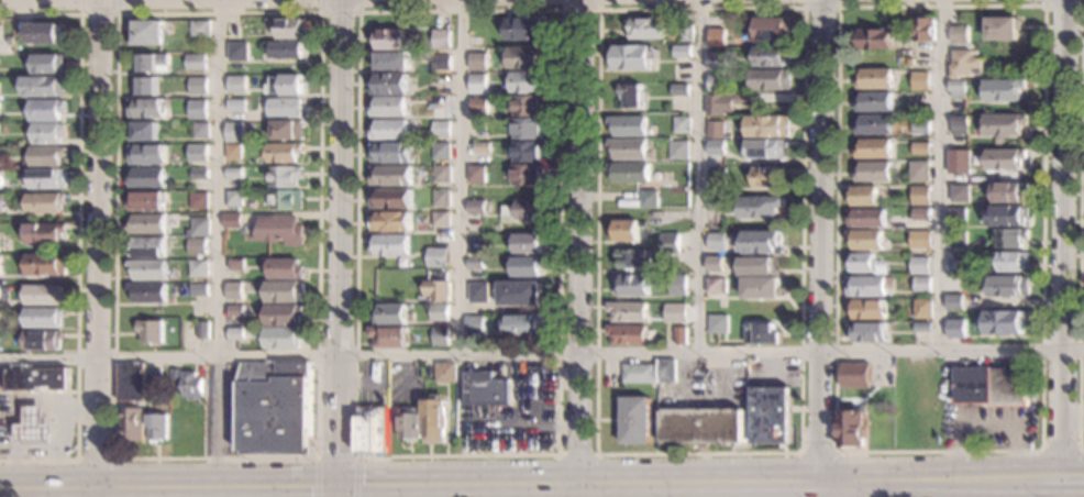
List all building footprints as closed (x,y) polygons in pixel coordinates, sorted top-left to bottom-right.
[(931,18),(936,18),(936,42),(915,42),(915,14),(931,14),(931,18)] [(1017,41),(987,41),(988,16),(1017,18),(1017,41)] [(546,38),(506,40),(506,19),(546,18),(546,38)] [(663,38),(629,38),(629,18),(663,18),(663,38)] [(789,42),(751,41),(749,38),(750,19),(754,19),(754,18),(790,18),(789,42)] [(302,20),(308,20),(308,37),(303,37),(302,38),(277,38),(277,19),(302,19),(302,20)] [(163,45),(131,45),(131,32),(135,32),(136,20),(163,20),(163,45)] [(210,37),(191,37),(191,21),(210,21),(210,37)] [(65,34),(60,34),(60,44),(30,44),(30,23),(65,24),(65,34)] [(241,38),(225,38),(225,23),(241,23),(241,38)] [(692,42),(682,42),(682,23),(693,23),(692,42)] [(961,42),(948,42),(949,24),(961,24),(961,42)] [(708,45),(725,46),(726,29),(709,28),(708,45)] [(403,51),(375,49),(376,29),(405,30),(403,51)] [(450,48),(432,48),(432,30),(450,30),(450,48)] [(892,51),(859,51),(859,30),(892,30),(892,51)] [(302,58),(270,58),(270,42),(283,42),(283,41),(302,41),(302,58)] [(247,62),(229,60),(229,42),(247,42),(247,62)] [(690,57),(674,57),(674,45),(690,45),(690,57)] [(650,49),(657,49),(659,60),(650,60),(650,69),(613,70),(613,67),(610,67),(610,49),(613,49),(613,46),(650,46),(650,49)] [(789,57),(784,57),(784,67),(754,66),(754,46),(789,46),(789,57)] [(547,68),(507,68),(507,48),(547,47),(547,68)] [(972,56),(983,56),(982,68),(973,67),(973,74),(960,74),(960,78),(950,78),(950,65),(953,65),(953,51),(973,51),(972,56)] [(409,70),(377,70),(377,52),(409,52),(409,70)] [(730,69),(706,69),(706,58),(710,58),(711,52),(730,53),(730,69)] [(486,70),(467,70),(467,53),(486,53),(486,70)] [(66,73),(34,73),(35,54),(66,55),(66,73)] [(169,71),(140,71),(141,54),(169,54),(169,71)] [(206,70),(187,70),(187,54),(206,54),(206,70)] [(450,70),(431,70),(431,55),(450,55),(450,70)] [(893,89),(856,88),(856,77),(861,77),(861,68),(893,69),(893,89)] [(788,90),(750,89),(751,69),(789,69),(788,90)] [(545,82),(542,82),(541,92),(509,91),(509,71),(545,73),(545,82)] [(929,89),(912,89),(912,71),(929,71),(929,89)] [(449,85),(435,85),(435,73),(449,74),(449,85)] [(244,75),(244,89),(228,89),(228,74),(244,75)] [(407,95),(370,93),(370,74),(407,75),(407,95)] [(486,93),(469,93),(469,74),(486,75),(486,93)] [(726,91),(708,91),(708,75),(726,75),(726,91)] [(66,97),(24,97),(24,76),(67,76),(66,97)] [(302,96),(281,96),(281,95),(270,95),(270,76),(302,76),(302,96)] [(207,96),(190,96),(190,77),(207,77),(207,96)] [(158,96),(136,95),(136,78),(158,78),(158,96)] [(1026,89),(1019,89),(1019,100),(985,100),(985,79),(1026,79),(1026,89)] [(965,99),(952,99),(952,91),(949,91),(950,80),(966,80),(965,99)] [(688,96),(672,96),(672,85),(688,84),(688,96)] [(642,108),(622,108),(622,96),(619,96),(619,85),(642,85),(642,108)] [(892,111),(856,110),(856,98),(861,98),(861,91),(892,91),(892,111)] [(751,103),(733,102),(733,112),(723,112),(723,114),(706,114),(706,93),(751,93),(751,103)] [(544,104),(541,104),(541,117),(513,115),(513,95),(545,95),(544,104)] [(406,117),(370,117),(370,103),(376,103),(376,96),(406,96),(406,117)] [(487,113),(469,113),(469,97),(487,98),(487,113)] [(301,110),(300,110),(300,118),(269,118),(269,98),(301,98),(301,110)] [(209,109),(192,109),(192,99),(209,99),(209,109)] [(245,112),(228,112),(228,99),(245,99),(245,112)] [(67,112),(60,112),(60,121),(31,121),(31,100),(67,100),(67,112)] [(165,118),(129,118),(129,100),(165,100),(165,118)] [(1027,124),(1020,124),(1020,135),(984,135),(984,114),(1027,114),(1027,124)] [(787,136),(746,136),(746,115),(788,117),(787,136)] [(892,134),(855,134),(855,122),(860,122),(860,115),(892,115),(892,134)] [(967,134),(951,134),(951,115),(969,115),(967,134)] [(646,136),(615,136),(615,125),(608,125),(608,118),(646,117),(646,136)] [(690,133),(674,133),(674,117),(690,117),(690,133)] [(544,129),(542,129),(542,140),(513,140),(513,118),(545,119),(544,129)] [(407,140),(370,139),(370,128),(375,128),(376,119),(407,119),(407,140)] [(929,136),(911,136),(912,119),(929,119),(929,136)] [(246,132),(231,132),(231,121),(246,121),(246,132)] [(449,136),(432,136),(432,121),(449,121),(449,136)] [(724,137),(707,137),(707,121),(724,121),(724,137)] [(159,141),(129,141),(130,122),(159,122),(159,141)] [(209,137),(195,137),(195,122),(209,122),(209,137)] [(302,140),(274,140),(274,122),(302,122),(302,140)] [(66,136),(62,136),(62,144),(33,144),(34,123),(66,124),(66,136)] [(646,158),(615,158),(615,150),(608,150),(608,139),(646,140),(646,158)] [(785,158),(745,158),(745,139),(785,139),(785,158)] [(892,158),(855,158),(855,146),(859,146),(859,139),(892,140),(892,158)] [(688,159),(670,159),(670,140),(688,141),(688,159)] [(724,155),(708,155),(708,140),(724,140),(724,155)] [(544,152),(541,152),(541,163),(513,162),(513,141),(544,141),(544,152)] [(490,154),(474,153),(474,142),(490,142),(490,154)] [(412,163),(406,162),(406,163),(386,163),(386,162),(370,162),(370,143),(412,144),(412,163)] [(450,159),(432,158),(432,143),(450,143),(450,159)] [(929,143),(929,154),(912,154),(912,143),(929,143)] [(209,162),(191,162),(191,144),(209,144),(209,162)] [(242,144),(241,159),(226,159),(226,144),(242,144)] [(303,153),(298,153),(298,163),(268,163),(268,144),(303,144),(303,153)] [(167,164),(130,163),(130,145),(167,145),(167,164)] [(66,157),(62,157),(62,167),(31,167),(31,146),(66,146),(66,157)] [(1026,159),(1020,159),(1020,170),(986,170),(986,148),(1026,148),(1026,159)] [(970,174),(948,174),(948,150),(970,151),(970,174)] [(929,181),(909,181),(910,161),(929,161),(929,181)] [(892,181),(855,181),(856,169),(859,169),(859,162),(892,162),(892,181)] [(650,181),(615,183),(615,181),(613,181),(612,174),(608,174),(608,164),(650,163),(650,181)] [(544,174),(542,174),(541,186),(512,186),(513,164),(544,165),(544,174)] [(450,166),(450,183),(433,183),(433,165),(450,166)] [(485,183),(467,183),(467,165),(485,165),(485,183)] [(302,178),(297,178),(297,188),(272,188),(272,166),(302,166),(302,178)] [(411,186),(369,185),(370,166),(410,166),(411,166),(411,186)] [(783,174),(779,174),(779,188),(753,188),(753,167),(783,168),(783,174)] [(66,189),(30,189),(30,185),(23,185),(23,175),(30,175),(30,168),(66,169),(66,189)] [(165,188),(130,187),(130,175),(133,175),(134,168),(165,168),(165,188)] [(209,179),(191,179),(192,168),(209,168),(209,179)] [(243,178),(226,177),(226,168),(243,168),(243,178)] [(724,186),(708,186),(708,168),(726,168),(724,186)] [(1028,202),(994,202),(994,183),(1028,183),(1028,202)] [(969,202),(950,201),(950,184),(969,185),(969,202)] [(877,206),(852,206),(852,201),(848,201),(848,190),(852,190),(852,186),(877,186),(877,206)] [(410,209),(377,208),(377,207),(370,207),(370,189),(410,189),(410,209)] [(930,200),(928,200),(928,206),(915,206),(915,189),(930,189),(930,200)] [(165,211),(130,211),(130,198),(133,198),(133,190),(165,191),(165,211)] [(242,205),(226,205),(228,190),(242,190),(242,205)] [(302,209),(272,209),(272,190),(302,190),(302,209)] [(450,207),(432,206),(433,190),(450,190),(450,207)] [(657,208),(641,208),(641,190),(657,190),(657,208)] [(66,203),(62,203),(62,214),(26,214),(27,192),(66,194),(66,203)] [(208,192),(208,209),(190,209),(190,192),(208,192)] [(721,197),(721,208),(707,208),(707,196),(721,197)] [(784,208),(776,208),(776,217),(739,217),(740,196),(784,196),(784,208)] [(484,214),(467,214),(467,200),(485,200),(484,214)] [(540,205),(543,205),(543,221),(513,221),(513,219),(511,217),(511,205),(515,202),(515,200),(540,200),(540,205)] [(1028,216),(1024,216),(1024,225),(988,225),(988,206),(1029,206),(1028,216)] [(965,225),(948,224),(948,207),(965,208),(965,225)] [(929,221),(912,220),(912,208),(930,208),(929,221)] [(885,228),(848,228),(848,210),(885,210),(885,228)] [(450,228),(432,227),(432,211),(450,211),(450,228)] [(241,229),(223,229),(223,212),(241,212),(241,229)] [(410,231),(370,231),(370,212),(410,212),(410,231)] [(166,214),(165,234),(130,234),(130,221),(133,221),(133,213),(166,214)] [(297,224),(303,224),(303,245),(286,245),(286,241),(279,241),(279,242),(265,242),(265,241),(255,241),(255,239),(253,239),(253,230),(255,231),(255,223),(258,223),(258,216),(297,216),(297,224)] [(209,235),(191,235),(191,218),(209,218),(209,235)] [(638,241),(616,241),(616,240),(611,240),(611,222),(638,221),(638,241)] [(67,232),(62,232),(62,244),(26,244),(26,223),(66,223),(67,223),(67,232)] [(1029,239),(1024,239),(1024,247),(999,247),(999,229),(1029,229),(1029,239)] [(883,250),(852,250),(852,241),(848,241),(848,230),(883,230),(883,250)] [(782,247),(777,247),(777,253),(743,253),(744,231),(782,231),(782,247)] [(931,248),(910,247),(910,231),(931,231),(931,248)] [(966,246),(948,246),(948,231),(967,231),(966,246)] [(541,253),(513,253),(513,233),(541,234),(541,253)] [(679,253),(661,253),(661,233),(679,233),(679,253)] [(726,248),(709,248),(709,233),(726,233),(726,248)] [(409,255),(368,254),(368,235),(409,236),(409,255)] [(166,256),(129,256),(129,247),(132,247),(132,238),(166,238),(166,256)] [(207,239),(207,254),(189,254),(189,239),(207,239)] [(447,267),(428,267),(428,247),(447,248),(447,267)] [(655,268),(620,268),(620,259),(616,259),(616,248),(656,250),(655,268)] [(874,272),(852,272),(852,266),(847,266),(847,256),(852,256),(852,252),(874,253),(874,272)] [(1028,262),(1024,262),(1024,272),(999,272),(999,253),(1029,253),(1028,262)] [(66,276),(26,276),(26,254),(66,254),(66,276)] [(545,268),(540,268),(540,277),(511,277),(511,256),(545,257),(545,268)] [(723,273),(707,272),(707,256),(723,257),(723,273)] [(929,274),(910,274),(910,256),(929,257),(929,274)] [(483,268),(467,268),(467,257),(483,258),(483,268)] [(778,267),(782,267),(782,276),(741,276),(741,257),(778,257),(778,267)] [(243,270),(229,270),(229,259),(243,259),(243,270)] [(298,267),(303,268),(303,277),(267,277),(267,259),(298,259),(298,267)] [(167,280),(133,279),(134,269),(128,269),(129,261),(167,261),(167,280)] [(207,277),(189,277),(189,261),(207,261),(207,277)] [(964,273),(948,273),(948,261),(964,262),(964,273)] [(887,274),(877,274),(877,264),(887,264),(887,274)] [(447,281),(450,281),(450,302),(432,302),(433,296),(425,296),(425,281),(429,281),(429,272),(447,272),(447,281)] [(686,296),(668,295),(668,274),(686,274),(686,296)] [(650,296),(615,296),(616,275),(649,275),(650,275),(650,296)] [(1029,296),(988,296),(988,275),(1029,276),(1029,296)] [(885,296),(847,296),(848,276),(885,276),(885,296)] [(930,292),(914,292),(914,276),(930,276),(930,292)] [(726,294),(707,292),(707,278),(726,278),(726,294)] [(782,301),(745,301),(745,279),(782,279),(782,301)] [(540,306),(499,306),(499,280),(540,280),(540,306)] [(243,294),(228,294),(228,281),(243,283),(243,294)] [(303,292),(298,292),(298,302),(264,302),(264,281),(303,281),(303,292)] [(166,302),(134,302),(134,291),(128,291),(128,283),(167,284),(166,302)] [(487,302),(469,302),(469,283),(487,283),(487,302)] [(65,294),(60,294),(60,305),(25,305),(25,285),(65,285),(65,294)] [(208,285),(208,296),(190,296),(190,285),(208,285)] [(962,310),(945,310),(947,295),(963,296),(962,310)] [(931,318),(914,318),(915,299),(931,299),(931,318)] [(885,319),(852,319),(852,310),(847,310),(847,300),(886,300),(885,319)] [(646,322),(612,321),(612,312),(607,312),(607,301),(646,302),(646,322)] [(405,325),(378,324),(378,323),(374,323),(374,303),(405,305),(405,325)] [(447,319),(431,319),(431,303),(449,305),(447,319)] [(686,304),(665,303),(665,322),(686,322),(686,304)] [(243,317),(228,316),(228,305),(244,305),(243,317)] [(303,317),(298,317),(298,325),(264,325),(264,305),(303,305),(303,317)] [(65,317),(60,317),(60,328),(25,327),(25,308),(65,309),(65,317)] [(1027,320),(1022,320),(1022,333),(985,333),(985,311),(1027,312),(1027,320)] [(728,333),(709,333),(709,314),(728,314),(728,333)] [(484,334),(465,334),(465,316),(484,316),(484,334)] [(540,336),(504,335),(504,316),(541,316),(540,336)] [(963,339),(947,339),(947,319),(964,319),(963,339)] [(162,343),(142,343),(142,332),(137,332),(137,321),(163,321),(162,343)] [(208,339),(196,339),(196,322),(209,322),(208,339)] [(931,332),(915,332),(915,322),(931,322),(931,332)] [(774,333),(781,333),(781,344),(745,344),(745,323),(774,323),(774,333)] [(886,342),(853,342),(853,333),(848,333),(848,323),(886,323),(886,342)] [(447,346),(433,346),(433,325),(447,327),(447,346)] [(646,345),(612,345),(612,335),(607,335),(607,325),(646,325),(646,345)] [(407,347),(374,346),(374,336),(368,336),(368,327),(407,327),(407,347)] [(692,344),(675,344),(675,327),(692,327),(692,344)] [(243,340),(228,340),(228,328),(243,328),(243,340)] [(303,339),(298,339),(298,349),(265,349),(265,328),(303,328),(303,339)] [(64,340),(59,340),(59,350),(24,350),(24,331),(65,331),(64,340)] [(657,360),(659,382),(675,382),(675,360),(657,360)] [(456,383),(435,383),(435,362),(456,362),(456,383)] [(870,388),(840,388),(840,362),(870,363),(870,388)] [(145,400),(119,400),(118,363),(145,363),(145,400)] [(311,450),(240,451),(240,363),(310,363),(311,450)] [(654,383),(621,383),(622,364),(653,364),(654,364),(654,383)] [(955,368),(955,402),(991,402),(991,406),(1028,406),(1027,367),(955,368)] [(67,390),(52,390),(52,393),(35,393),(35,391),(5,390),(5,368),(67,369),(67,390)] [(161,387),(148,387),(148,369),(161,369),(161,387)] [(178,380),(169,380),(169,369),(178,369),(178,380)] [(196,378),(201,378),(201,398),(181,398),(181,372),(196,372),(196,378)] [(508,404),(464,404),(464,372),(488,372),(488,379),(509,379),(508,404)] [(789,443),(752,444),(751,387),(788,386),(789,443)] [(650,443),(621,443),(621,397),(650,397),(650,443)] [(444,443),(423,442),(424,399),(445,399),(444,443)] [(45,424),(53,423),(54,443),(15,443),(15,424),(25,424),(25,407),(44,407),(45,424)] [(143,441),(121,441),(121,408),(143,408),(143,441)] [(414,413),(421,413),(421,439),(400,439),(400,408),(414,408),(414,413)] [(740,410),(743,410),(743,442),(741,442),(741,443),(663,444),(663,443),(661,443),(661,411),(663,411),(663,409),(740,408),(740,410)] [(387,453),(358,453),(358,409),(387,409),(387,453)] [(865,450),(839,450),(840,410),(866,410),(865,450)] [(167,440),(148,440),(148,413),(167,413),(167,440)]
